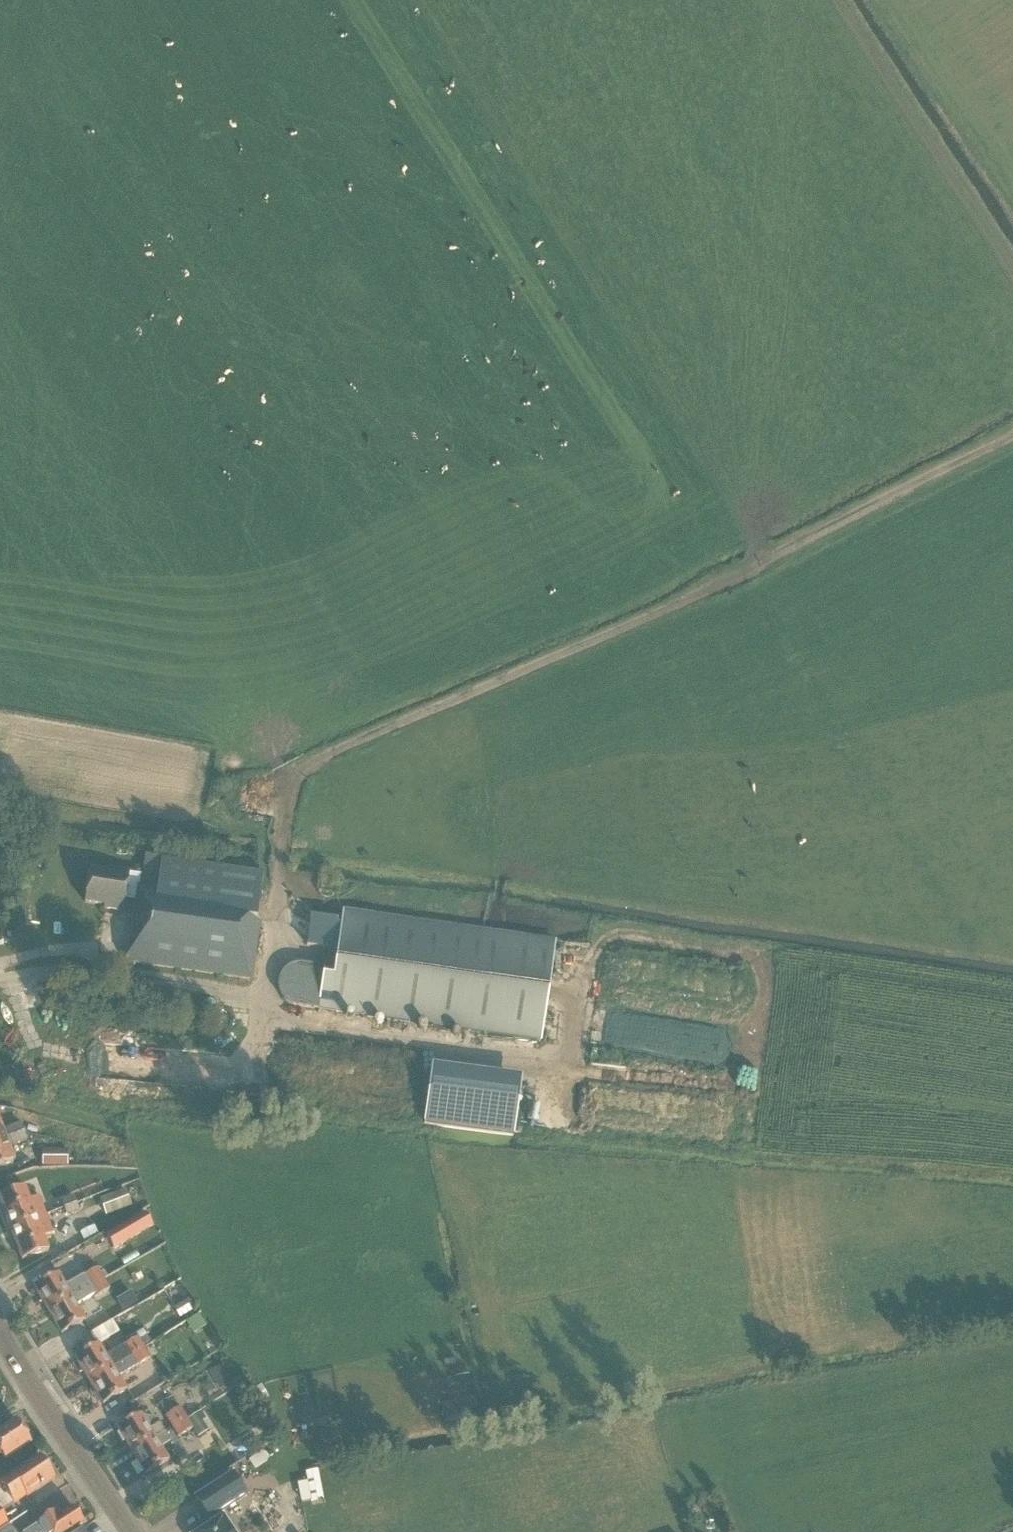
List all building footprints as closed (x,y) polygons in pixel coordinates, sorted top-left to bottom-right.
[(258,901),(263,873),(161,858),(157,887),(139,884),(140,875),(129,874),(129,872),(110,869),(109,872),(90,869),(85,902),(104,905),(104,908),(123,911),(125,897),(136,899),(126,962),(251,980),(260,921),(256,921),(258,901)] [(294,1006),(298,1007),(321,1010),(321,1009),(469,1031),(469,1030),(541,1041),(554,942),(344,912),(335,968),(324,967),(302,963),(300,964),(297,964),(294,965),(292,966),(290,968),(288,970),(286,972),(284,974),(283,976),(282,979),(281,981),(281,983),(281,986),(281,988),(281,990),(282,993),(283,996),(284,998),(286,999),(287,1001),(290,1003),(291,1004),(294,1006)] [(313,923),(312,948),(332,949),(333,925),(313,923)] [(50,1038),(65,1038),(65,1026),(50,1026),(50,1038)] [(520,1089),(430,1077),(424,1124),(513,1136),(520,1089)] [(23,1132),(20,1124),(7,1129),(8,1132),(3,1134),(0,1127),(0,1141),(23,1132)] [(23,1132),(0,1141),(0,1167),(13,1162),(7,1145),(12,1143),(13,1146),(26,1140),(23,1132)] [(39,1165),(68,1166),(68,1148),(39,1148),(39,1165)] [(39,1197),(30,1200),(25,1187),(0,1196),(0,1202),(10,1229),(46,1215),(39,1197)] [(125,1191),(106,1198),(112,1213),(131,1206),(125,1191)] [(74,1196),(61,1201),(67,1217),(80,1212),(74,1196)] [(146,1212),(108,1234),(116,1248),(154,1226),(146,1212)] [(52,1234),(46,1215),(10,1229),(22,1260),(48,1250),(43,1237),(52,1234)] [(91,1223),(74,1232),(80,1243),(97,1233),(91,1223)] [(89,1287),(103,1279),(97,1269),(83,1277),(89,1287)] [(58,1274),(34,1288),(48,1311),(71,1297),(79,1293),(72,1281),(65,1286),(58,1274)] [(95,1297),(109,1289),(103,1279),(89,1287),(95,1297)] [(71,1297),(48,1311),(61,1334),(85,1321),(78,1309),(83,1306),(78,1297),(73,1300),(71,1297)] [(120,1298),(103,1308),(109,1319),(127,1308),(120,1298)] [(99,1344),(75,1358),(89,1381),(144,1349),(137,1338),(106,1357),(99,1344)] [(118,1378),(136,1367),(150,1359),(144,1349),(89,1381),(103,1404),(126,1390),(119,1379),(118,1378)] [(213,1377),(220,1396),(234,1391),(227,1372),(213,1377)] [(308,1382),(290,1387),(302,1428),(319,1423),(308,1382)] [(172,1427),(196,1412),(189,1400),(178,1406),(180,1408),(166,1417),(172,1427)] [(178,1437),(192,1429),(187,1421),(198,1414),(196,1412),(172,1427),(178,1437)] [(117,1429),(131,1452),(164,1432),(160,1424),(150,1430),(141,1415),(117,1429)] [(0,1431),(0,1454),(1,1454),(4,1459),(31,1442),(16,1420),(0,1431)] [(131,1452),(145,1475),(168,1461),(160,1447),(170,1441),(164,1432),(131,1452)] [(13,1499),(23,1493),(26,1497),(54,1479),(52,1475),(53,1473),(49,1467),(46,1466),(40,1456),(12,1475),(12,1476),(2,1483),(13,1499)] [(268,1458),(253,1469),(262,1480),(276,1468),(268,1458)] [(220,1513),(247,1495),(232,1473),(195,1497),(210,1519),(213,1522),(197,1531),(233,1531),(223,1515),(222,1516),(220,1513)] [(302,1511),(326,1507),(320,1473),(306,1475),(308,1486),(299,1487),(302,1511)] [(60,1516),(56,1510),(37,1523),(38,1524),(25,1531),(69,1531),(83,1523),(73,1507),(60,1516)]
